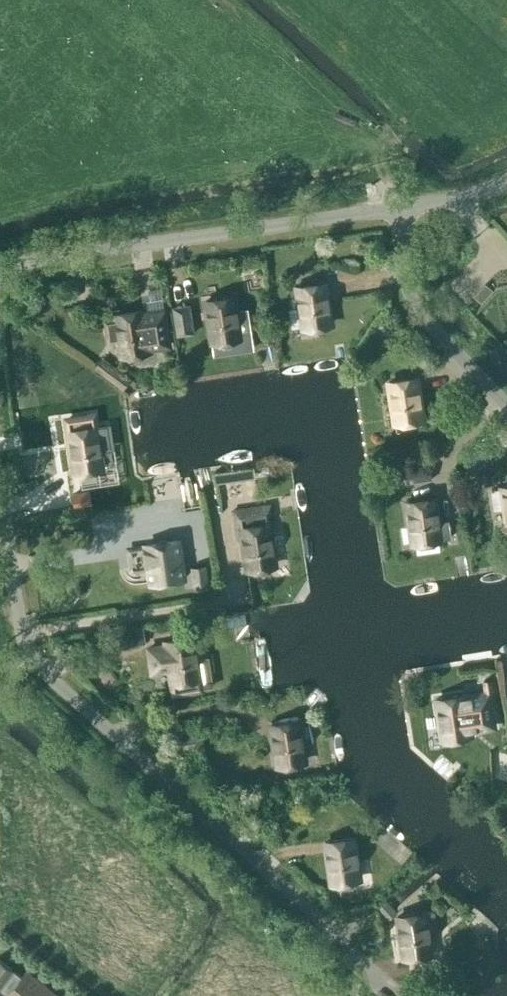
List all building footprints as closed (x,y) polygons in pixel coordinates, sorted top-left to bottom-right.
[(331,323),(324,283),(297,287),(303,327),(331,323)] [(481,303),(492,291),(485,284),(474,296),(481,303)] [(240,337),(234,296),(206,301),(212,341),(240,337)] [(189,306),(173,308),(177,336),(193,333),(189,306)] [(143,313),(143,310),(115,314),(116,319),(105,321),(109,342),(119,340),(121,355),(149,350),(148,348),(168,345),(163,310),(143,313)] [(131,378),(102,356),(93,368),(122,389),(131,378)] [(395,422),(422,418),(416,377),(389,381),(395,422)] [(68,431),(74,471),(102,467),(96,426),(68,431)] [(407,481),(432,477),(429,462),(405,465),(407,481)] [(254,466),(212,472),(214,483),(255,477),(254,466)] [(490,490),(493,510),(504,508),(506,524),(506,487),(490,490)] [(73,494),(75,506),(91,503),(89,491),(73,494)] [(434,498),(407,502),(413,542),(450,537),(448,521),(438,523),(434,498)] [(243,542),(247,568),(275,564),(271,540),(275,539),(270,504),(234,510),(239,543),(243,542)] [(184,578),(178,537),(150,542),(146,542),(147,547),(127,550),(130,566),(149,563),(152,583),(156,582),(184,578)] [(170,698),(202,693),(193,637),(165,641),(144,645),(149,676),(167,673),(170,698)] [(477,695),(487,694),(488,698),(494,697),(491,677),(475,679),(477,695)] [(464,694),(436,698),(442,739),(470,735),(469,728),(492,725),(488,698),(487,694),(477,695),(464,697),(464,694)] [(271,724),(277,764),(305,760),(298,720),(271,724)] [(353,838),(325,842),(331,882),(359,878),(353,838)] [(428,933),(436,932),(432,911),(397,916),(403,957),(431,953),(428,933)] [(12,995),(57,995),(27,972),(22,978),(21,978),(18,981),(9,974),(12,969),(0,960),(0,987),(12,995)]
